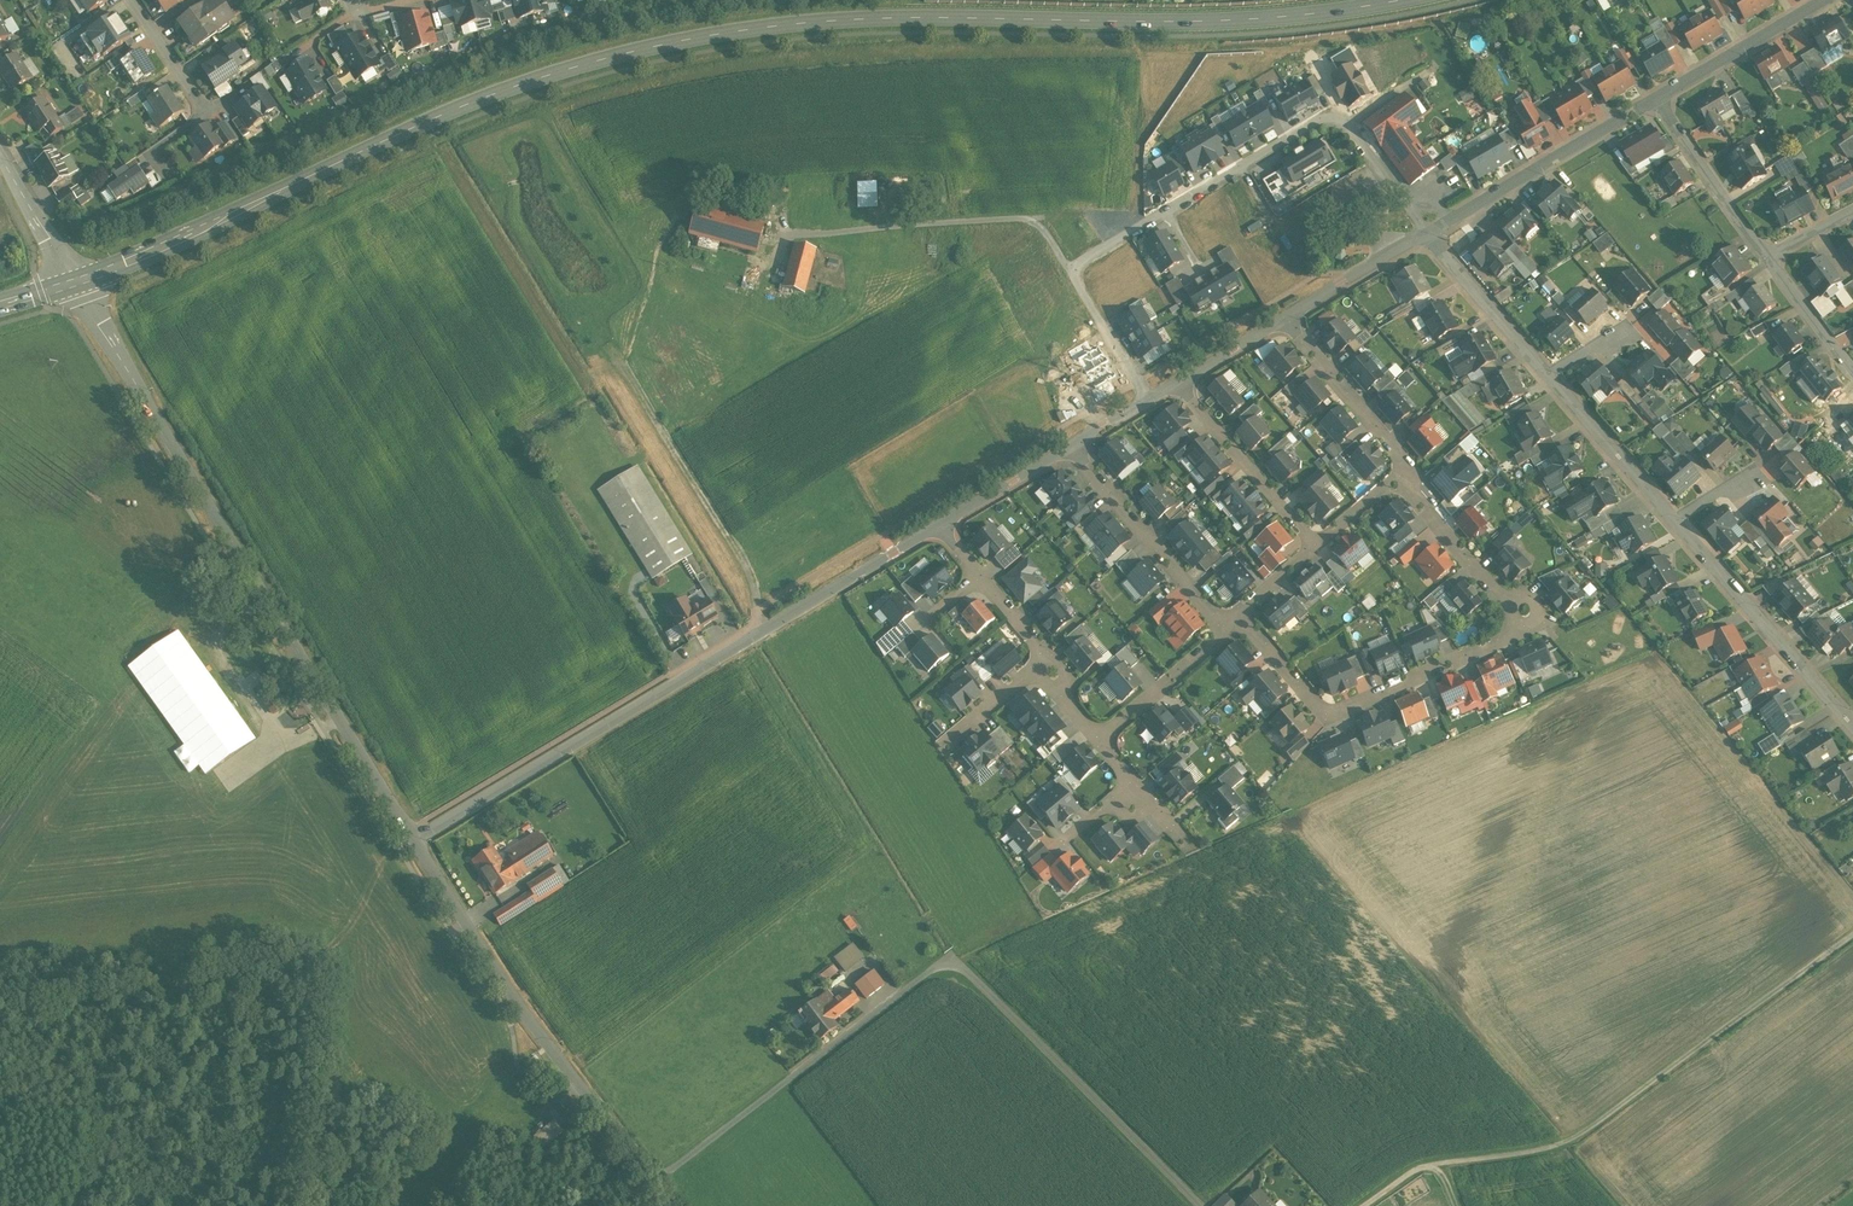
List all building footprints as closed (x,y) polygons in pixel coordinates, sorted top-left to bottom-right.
[(90,13),(107,1),(107,0),(81,0),(90,13)] [(156,0),(162,9),(167,5),(170,10),(185,0),(157,0),(156,0)] [(203,8),(202,7),(180,23),(189,36),(189,39),(192,45),(196,46),(196,47),(219,32),(218,30),(233,19),(232,19),(223,5),(220,0),(216,0),(203,8)] [(223,5),(232,19),(250,6),(247,0),(231,0),(223,5)] [(306,4),(297,9),(302,21),(311,16),(311,17),(316,14),(318,18),(321,19),(327,16),(328,13),(326,10),(331,8),(330,7),(326,0),(304,0),(306,4)] [(454,2),(455,4),(451,5),(454,17),(456,23),(460,22),(461,27),(475,23),(468,0),(459,0),(454,2)] [(475,23),(489,19),(488,14),(491,13),(489,7),(487,0),(468,0),(475,23)] [(510,0),(502,2),(503,3),(504,9),(512,7),(510,0)] [(515,6),(518,18),(532,14),(528,0),(513,0),(515,6)] [(532,14),(546,10),(545,5),(544,0),(528,0),(532,14)] [(1718,0),(1711,0),(1709,1),(1720,20),(1727,16),(1718,0)] [(1728,0),(1718,0),(1727,16),(1734,11),(1728,0)] [(1753,0),(1734,0),(1746,20),(1757,13),(1758,15),(1761,13),(1753,0)] [(1761,13),(1764,12),(1763,10),(1774,3),(1772,0),(1753,0),(1761,13)] [(503,3),(489,7),(491,13),(504,10),(504,9),(503,3)] [(408,10),(389,15),(392,24),(399,22),(399,21),(410,18),(408,10)] [(1709,12),(1695,20),(1709,44),(1712,42),(1711,40),(1722,34),(1709,12)] [(410,18),(399,21),(399,22),(403,36),(431,28),(426,13),(410,18)] [(88,34),(104,57),(132,38),(116,15),(88,34)] [(454,17),(441,21),(443,27),(456,23),(454,17)] [(1836,18),(1811,33),(1822,51),(1830,46),(1831,47),(1834,48),(1840,45),(1840,42),(1848,38),(1836,18)] [(10,36),(0,20),(0,42),(10,36)] [(1695,20),(1681,28),(1694,50),(1705,44),(1706,45),(1709,44),(1695,20)] [(1683,42),(1672,24),(1664,28),(1675,46),(1675,47),(1683,42)] [(344,26),(327,36),(336,51),(337,51),(338,50),(337,47),(352,38),(344,26)] [(431,28),(403,36),(408,52),(429,46),(435,44),(433,35),(431,28)] [(1664,28),(1654,34),(1659,43),(1660,43),(1666,52),(1675,47),(1675,46),(1664,28)] [(444,32),(433,35),(435,44),(429,46),(431,52),(448,45),(444,32)] [(352,38),(337,47),(338,50),(337,51),(338,52),(339,51),(346,64),(370,49),(367,45),(366,45),(359,34),(352,38)] [(1659,43),(1647,51),(1648,53),(1640,57),(1652,77),(1673,65),(1666,52),(1660,43),(1659,43)] [(234,45),(224,52),(227,57),(228,57),(236,69),(246,63),(234,45)] [(1777,47),(1753,61),(1765,80),(1766,79),(1773,90),(1783,84),(1777,73),(1788,66),(1777,47)] [(1816,48),(1801,57),(1805,63),(1813,75),(1827,67),(1816,48)] [(370,49),(346,64),(356,80),(374,69),(379,66),(377,63),(372,54),(373,54),(370,49)] [(1330,60),(1338,74),(1350,66),(1351,67),(1358,63),(1349,49),(1330,60)] [(1634,69),(1623,50),(1616,54),(1621,63),(1627,73),(1634,69)] [(145,60),(141,53),(142,52),(141,51),(125,61),(122,63),(123,64),(137,86),(156,74),(146,59),(145,60)] [(0,64),(0,72),(3,76),(4,76),(13,90),(12,90),(13,91),(31,79),(15,54),(3,62),(0,64)] [(121,54),(105,64),(110,72),(123,64),(122,63),(125,61),(121,54)] [(389,54),(380,60),(381,61),(386,70),(388,72),(397,67),(389,54)] [(284,56),(270,66),(274,74),(289,65),(284,56)] [(227,57),(205,72),(215,89),(226,82),(238,74),(236,69),(228,57),(227,57)] [(308,61),(301,66),(300,64),(293,68),(294,70),(287,74),(295,88),(294,89),(295,89),(317,75),(308,61)] [(386,70),(381,61),(377,63),(379,66),(374,69),(377,75),(386,70)] [(1621,63),(1607,71),(1621,95),(1624,93),(1623,91),(1634,85),(1627,73),(1621,63)] [(1805,63),(1791,71),(1801,88),(1816,80),(1813,75),(1805,63)] [(1350,66),(1338,74),(1332,78),(1336,84),(1333,86),(1340,99),(1343,97),(1349,107),(1368,96),(1362,87),(1363,86),(1356,75),(1356,76),(1351,67),(1350,66)] [(1593,79),(1588,71),(1581,75),(1583,78),(1592,93),(1599,89),(1593,79)] [(1607,71),(1593,79),(1599,89),(1606,101),(1617,95),(1618,97),(1621,95),(1607,71)] [(317,75),(295,89),(304,104),(311,99),(312,100),(318,97),(318,95),(325,90),(317,76),(318,76),(317,75)] [(344,91),(335,76),(327,81),(336,96),(344,91)] [(1325,95),(1314,76),(1307,80),(1318,98),(1325,95)] [(1592,93),(1583,78),(1575,83),(1578,87),(1586,99),(1593,95),(1592,93)] [(270,89),(264,79),(257,84),(260,89),(261,88),(264,93),(270,89)] [(1287,86),(1286,87),(1302,114),(1318,104),(1304,81),(1289,90),(1287,86)] [(226,82),(216,89),(221,98),(227,95),(233,91),(226,82)] [(1490,90),(1499,107),(1508,102),(1499,85),(1490,90)] [(1461,92),(1465,101),(1477,96),(1473,86),(1461,92)] [(1287,122),(1302,114),(1286,87),(1280,90),(1278,88),(1270,93),(1287,122)] [(1578,87),(1565,95),(1579,120),(1593,112),(1586,99),(1578,87)] [(159,93),(155,96),(156,96),(149,101),(150,102),(150,101),(159,114),(153,118),(160,129),(184,113),(183,111),(183,112),(167,90),(168,89),(168,88),(159,94),(159,93)] [(264,93),(261,88),(260,89),(251,95),(250,94),(247,96),(263,119),(266,116),(265,115),(275,108),(264,93)] [(1722,90),(1697,105),(1707,123),(1705,124),(1710,133),(1723,126),(1718,117),(1733,109),(1728,99),(1727,99),(1722,90)] [(143,91),(127,102),(132,109),(148,98),(143,91)] [(1253,95),(1258,102),(1264,98),(1260,91),(1253,95)] [(1750,105),(1741,91),(1732,96),(1740,111),(1741,111),(1750,105)] [(1552,102),(1551,103),(1559,115),(1566,128),(1579,120),(1565,95),(1552,102)] [(263,119),(247,96),(244,99),(246,102),(236,109),(248,125),(249,128),(263,119)] [(1404,96),(1365,124),(1381,146),(1381,145),(1405,128),(1419,117),(1404,96)] [(63,129),(43,98),(25,110),(40,132),(44,129),(50,137),(63,129)] [(1258,102),(1259,105),(1263,112),(1270,108),(1264,98),(1258,102)] [(1552,102),(1549,98),(1541,103),(1551,120),(1559,115),(1551,103),(1552,102)] [(1541,103),(1540,101),(1531,106),(1538,118),(1538,119),(1542,125),(1551,120),(1541,103)] [(1531,106),(1529,103),(1516,110),(1525,125),(1518,130),(1529,149),(1549,137),(1542,125),(1538,119),(1538,118),(1531,106)] [(1259,105),(1247,112),(1260,133),(1272,126),(1263,112),(1259,105)] [(1750,105),(1741,111),(1744,117),(1754,111),(1750,105)] [(78,108),(66,116),(71,124),(83,116),(78,108)] [(1247,112),(1235,119),(1248,140),(1260,133),(1247,112)] [(1843,113),(1836,118),(1842,126),(1849,122),(1843,113)] [(1210,120),(1213,125),(1215,128),(1222,124),(1218,116),(1210,120)] [(1223,126),(1227,133),(1236,148),(1248,140),(1235,119),(1223,126)] [(225,123),(214,131),(223,144),(220,146),(221,148),(235,139),(225,123)] [(210,124),(190,138),(204,158),(220,146),(223,144),(214,131),(210,124)] [(1222,124),(1215,128),(1220,137),(1227,133),(1223,126),(1222,124)] [(248,125),(239,131),(243,137),(249,133),(247,130),(249,128),(248,125)] [(1215,128),(1213,125),(1206,128),(1217,145),(1223,141),(1220,137),(1215,128)] [(1650,127),(1636,135),(1649,157),(1663,149),(1659,141),(1660,140),(1656,134),(1655,135),(1650,127)] [(1206,128),(1192,137),(1209,166),(1216,162),(1215,160),(1223,155),(1217,145),(1206,128)] [(1405,128),(1381,145),(1410,185),(1434,167),(1405,128)] [(1509,130),(1498,136),(1507,152),(1518,145),(1509,130)] [(1649,157),(1636,135),(1635,135),(1636,136),(1621,144),(1626,152),(1624,153),(1628,158),(1628,159),(1629,158),(1634,166),(1635,166),(1649,157)] [(1667,135),(1660,140),(1659,141),(1663,149),(1666,155),(1676,149),(1667,135)] [(1498,136),(1482,146),(1482,145),(1481,146),(1488,158),(1495,169),(1511,159),(1507,152),(1498,136)] [(1839,146),(1847,157),(1852,158),(1852,136),(1839,146)] [(1192,137),(1177,146),(1187,162),(1193,173),(1201,168),(1203,170),(1209,166),(1192,137)] [(1285,171),(1294,187),(1303,182),(1335,163),(1328,152),(1325,153),(1318,141),(1302,150),(1301,148),(1300,149),(1301,152),(1295,155),(1294,153),(1293,154),(1294,155),(1287,159),(1292,167),(1285,171)] [(35,143),(23,151),(28,159),(40,151),(35,143)] [(40,151),(28,159),(32,166),(36,163),(54,152),(50,145),(40,151)] [(1187,162),(1177,146),(1171,149),(1174,154),(1181,166),(1187,162)] [(1481,146),(1465,155),(1474,171),(1478,178),(1495,169),(1488,158),(1481,146)] [(1749,148),(1726,161),(1742,189),(1765,175),(1749,148)] [(69,176),(54,152),(36,163),(45,177),(43,178),(50,188),(69,176)] [(1166,159),(1170,165),(1178,177),(1185,173),(1181,166),(1174,154),(1166,159)] [(1465,155),(1454,161),(1463,177),(1474,171),(1465,155)] [(1789,155),(1774,164),(1782,178),(1798,169),(1789,155)] [(1158,175),(1153,178),(1163,196),(1182,185),(1178,177),(1170,165),(1166,159),(1165,157),(1152,164),(1157,173),(1158,175)] [(1634,166),(1629,158),(1628,159),(1628,158),(1620,163),(1630,176),(1638,172),(1635,166),(1634,166)] [(1303,182),(1294,187),(1285,171),(1292,167),(1287,159),(1280,163),(1283,169),(1262,181),(1276,205),(1306,187),(1303,182)] [(1679,162),(1661,174),(1664,178),(1661,180),(1665,186),(1668,185),(1675,195),(1694,183),(1679,162)] [(126,166),(114,174),(118,180),(130,172),(126,166)] [(1823,180),(1834,200),(1852,190),(1852,166),(1847,169),(1846,168),(1823,180)] [(118,180),(107,188),(116,200),(130,190),(133,195),(150,183),(138,167),(130,172),(118,180)] [(1812,190),(1802,175),(1794,179),(1803,195),(1812,190)] [(877,182),(857,183),(858,208),(878,208),(877,182)] [(1555,182),(1533,201),(1548,218),(1561,207),(1569,215),(1577,208),(1570,200),(1571,200),(1564,192),(1555,182)] [(1587,208),(1569,188),(1564,192),(1571,200),(1570,200),(1577,208),(1581,213),(1587,208)] [(70,190),(56,199),(63,209),(77,200),(70,190)] [(1373,195),(1331,194),(1330,219),(1372,220),(1373,195)] [(1796,194),(1771,207),(1782,227),(1806,215),(1796,194)] [(1672,197),(1661,204),(1665,211),(1677,205),(1672,197)] [(1519,206),(1498,225),(1513,242),(1522,234),(1523,233),(1523,232),(1533,223),(1533,224),(1534,224),(1519,206)] [(766,227),(698,207),(689,236),(758,255),(766,227)] [(1533,223),(1523,232),(1523,233),(1522,234),(1528,240),(1538,230),(1539,231),(1539,230),(1534,224),(1533,224),(1533,223)] [(1602,224),(1588,235),(1593,242),(1608,232),(1602,224)] [(1165,232),(1144,244),(1153,259),(1172,248),(1168,241),(1169,240),(1165,232)] [(1602,252),(1618,243),(1611,232),(1595,241),(1602,252)] [(1486,234),(1468,251),(1482,267),(1486,263),(1500,250),(1486,234)] [(1840,251),(1852,271),(1852,242),(1840,251)] [(1528,258),(1515,243),(1509,249),(1522,263),(1528,258)] [(816,250),(795,244),(782,288),(803,294),(816,250)] [(1226,266),(1236,260),(1229,247),(1217,255),(1224,267),(1226,266)] [(1172,248),(1153,259),(1162,273),(1182,261),(1177,253),(1176,254),(1172,248)] [(1734,248),(1710,266),(1726,288),(1750,270),(1734,248)] [(1522,263),(1509,249),(1503,253),(1503,254),(1513,265),(1516,268),(1522,263)] [(1338,250),(1334,254),(1335,259),(1341,261),(1345,257),(1343,251),(1338,250)] [(1500,250),(1486,263),(1496,275),(1510,263),(1512,266),(1513,265),(1503,254),(1503,253),(1500,250)] [(1822,257),(1802,272),(1803,273),(1804,273),(1814,285),(1813,286),(1820,296),(1821,297),(1825,294),(1831,289),(1841,282),(1822,257)] [(1528,258),(1522,263),(1532,275),(1537,270),(1528,258)] [(1236,260),(1226,266),(1231,274),(1241,268),(1236,260)] [(1522,263),(1516,268),(1525,280),(1532,275),(1522,263)] [(1205,278),(1218,300),(1239,288),(1231,274),(1226,266),(1224,267),(1216,272),(1215,270),(1209,274),(1210,275),(1205,278)] [(1412,268),(1391,280),(1397,290),(1399,289),(1406,302),(1405,303),(1406,305),(1410,302),(1426,292),(1430,290),(1424,280),(1421,282),(1412,268)] [(1633,271),(1615,286),(1632,306),(1650,291),(1645,285),(1644,286),(1633,273),(1634,272),(1633,271)] [(1165,286),(1172,298),(1184,291),(1177,278),(1165,286)] [(1195,284),(1190,287),(1184,291),(1189,299),(1190,299),(1197,312),(1218,300),(1205,278),(1201,281),(1200,279),(1194,283),(1195,284)] [(1752,278),(1739,288),(1743,293),(1755,284),(1752,278)] [(1852,303),(1843,288),(1844,287),(1841,282),(1831,289),(1845,309),(1852,303)] [(1843,288),(1852,303),(1852,284),(1852,282),(1844,287),(1843,288)] [(1719,284),(1702,297),(1708,306),(1728,295),(1719,284)] [(1760,285),(1743,298),(1744,299),(1745,298),(1750,304),(1748,305),(1758,318),(1775,305),(1760,285)] [(1513,293),(1509,288),(1495,298),(1499,303),(1513,293)] [(1659,289),(1648,300),(1653,306),(1665,295),(1659,289)] [(1593,290),(1573,308),(1587,325),(1596,317),(1595,317),(1606,307),(1607,307),(1608,307),(1593,290)] [(1189,299),(1184,291),(1172,298),(1177,306),(1189,299)] [(1426,292),(1410,302),(1414,308),(1430,298),(1426,292)] [(1570,306),(1559,293),(1552,299),(1560,308),(1560,307),(1564,311),(1570,306)] [(1825,294),(1821,297),(1820,296),(1811,303),(1823,319),(1836,309),(1825,294)] [(1665,295),(1653,306),(1659,312),(1670,302),(1665,295)] [(1430,298),(1414,308),(1419,318),(1421,317),(1420,316),(1435,307),(1430,298)] [(1133,314),(1141,310),(1144,307),(1140,300),(1129,307),(1133,314)] [(1435,307),(1420,316),(1421,317),(1435,340),(1456,328),(1441,303),(1435,307)] [(1564,311),(1560,307),(1560,308),(1554,313),(1559,318),(1568,328),(1574,323),(1564,311)] [(1133,314),(1119,322),(1126,335),(1148,322),(1141,310),(1133,314)] [(1683,333),(1665,312),(1649,325),(1668,347),(1671,344),(1684,333),(1683,333)] [(1559,318),(1541,333),(1556,350),(1573,335),(1568,328),(1559,318)] [(1338,321),(1319,338),(1335,356),(1348,346),(1354,340),(1338,321)] [(1148,322),(1126,335),(1133,346),(1155,334),(1148,322)] [(1769,330),(1765,322),(1750,331),(1754,338),(1769,330)] [(1789,324),(1773,337),(1787,355),(1803,343),(1789,324)] [(1684,333),(1671,344),(1680,355),(1680,358),(1685,364),(1688,361),(1701,349),(1685,331),(1683,333),(1684,333)] [(1364,332),(1357,338),(1363,346),(1371,340),(1364,332)] [(1155,334),(1133,346),(1141,359),(1155,350),(1162,346),(1155,334)] [(1479,335),(1469,341),(1466,340),(1460,343),(1459,347),(1464,354),(1463,358),(1450,365),(1458,378),(1472,369),(1474,372),(1479,370),(1492,362),(1494,361),(1489,353),(1490,350),(1486,345),(1484,345),(1479,335)] [(1354,340),(1348,346),(1354,354),(1363,346),(1357,338),(1354,340)] [(1454,339),(1435,350),(1440,358),(1444,356),(1459,347),(1454,339)] [(1262,348),(1270,358),(1279,350),(1273,342),(1262,348)] [(1165,344),(1162,346),(1155,350),(1159,357),(1169,351),(1165,344)] [(1289,353),(1283,346),(1279,350),(1270,358),(1265,362),(1281,381),(1300,366),(1294,359),(1295,358),(1290,352),(1289,353)] [(1459,347),(1444,356),(1450,365),(1463,358),(1464,354),(1459,347)] [(1262,348),(1254,353),(1263,364),(1265,362),(1270,358),(1262,348)] [(1648,352),(1626,371),(1643,389),(1654,379),(1660,386),(1669,378),(1672,382),(1673,381),(1664,370),(1648,352)] [(1795,374),(1800,370),(1812,361),(1806,354),(1788,363),(1780,370),(1785,377),(1793,371),(1795,374)] [(1382,377),(1363,356),(1347,370),(1366,392),(1372,386),(1382,378),(1382,377)] [(1831,375),(1816,357),(1812,361),(1800,370),(1811,384),(1814,388),(1825,401),(1841,388),(1835,381),(1837,379),(1832,374),(1831,375)] [(1685,364),(1680,358),(1670,366),(1683,381),(1696,370),(1688,361),(1685,364)] [(1492,362),(1479,370),(1483,377),(1496,369),(1492,362)] [(1595,364),(1584,374),(1584,373),(1576,380),(1590,397),(1591,396),(1590,395),(1601,385),(1602,386),(1611,378),(1596,362),(1595,363),(1595,364)] [(1391,369),(1398,377),(1404,371),(1397,363),(1391,369)] [(1483,377),(1478,380),(1483,388),(1491,383),(1491,382),(1500,377),(1496,369),(1483,377)] [(1408,370),(1399,377),(1407,387),(1416,380),(1408,370)] [(1230,371),(1222,378),(1238,396),(1245,390),(1230,371)] [(1382,378),(1372,386),(1379,394),(1393,381),(1395,380),(1388,371),(1382,377),(1382,378)] [(1500,377),(1491,382),(1491,383),(1499,397),(1505,407),(1524,395),(1510,371),(1500,377)] [(1300,375),(1284,389),(1291,398),(1294,395),(1295,396),(1309,385),(1300,375)] [(1238,396),(1222,378),(1207,390),(1229,416),(1244,404),(1238,396)] [(1636,394),(1623,379),(1616,384),(1630,400),(1636,394)] [(1328,397),(1314,380),(1309,385),(1295,396),(1301,404),(1309,413),(1328,397)] [(1478,380),(1441,402),(1468,432),(1486,422),(1466,398),(1473,394),(1473,395),(1477,392),(1483,388),(1478,380)] [(1379,394),(1377,395),(1384,403),(1394,394),(1396,397),(1402,391),(1393,381),(1379,394)] [(1499,397),(1491,383),(1483,388),(1491,402),(1499,397)] [(1814,388),(1811,384),(1804,389),(1808,393),(1814,388)] [(1759,390),(1780,417),(1784,413),(1764,386),(1759,390)] [(1656,393),(1651,397),(1648,394),(1642,400),(1651,410),(1658,404),(1662,400),(1656,393)] [(1384,403),(1378,408),(1394,426),(1410,412),(1396,397),(1394,394),(1384,403)] [(1829,404),(1837,414),(1850,404),(1842,394),(1829,404)] [(1303,418),(1309,413),(1301,404),(1296,409),(1303,418)] [(1665,412),(1658,404),(1651,410),(1662,423),(1675,415),(1670,409),(1665,412)] [(1827,422),(1837,414),(1829,404),(1819,412),(1827,422)] [(1837,414),(1845,425),(1849,422),(1848,421),(1852,417),(1852,408),(1850,404),(1837,414)] [(1255,405),(1238,418),(1245,426),(1254,418),(1255,419),(1262,413),(1255,405)] [(1532,413),(1528,406),(1505,419),(1509,426),(1532,413)] [(1180,414),(1175,407),(1167,414),(1163,414),(1155,420),(1155,424),(1165,436),(1169,441),(1180,432),(1189,424),(1186,420),(1186,419),(1181,413),(1180,414)] [(1749,408),(1734,421),(1747,436),(1750,433),(1749,432),(1762,421),(1749,408)] [(1339,410),(1321,425),(1335,441),(1338,444),(1345,438),(1356,429),(1339,410)] [(1537,414),(1518,425),(1526,438),(1519,442),(1524,451),(1525,453),(1527,452),(1551,438),(1552,437),(1537,414)] [(1837,414),(1827,422),(1837,435),(1847,427),(1845,425),(1837,414)] [(1424,415),(1408,429),(1416,437),(1427,428),(1429,429),(1433,426),(1424,415)] [(1245,426),(1237,433),(1251,450),(1269,435),(1255,419),(1254,418),(1245,426)] [(1762,421),(1749,432),(1750,433),(1767,452),(1774,446),(1783,438),(1782,438),(1765,418),(1762,421)] [(1837,435),(1827,422),(1821,426),(1831,439),(1837,435)] [(1807,427),(1796,423),(1791,435),(1803,439),(1807,427)] [(1416,437),(1409,443),(1422,459),(1440,443),(1429,429),(1427,428),(1416,437)] [(1180,432),(1169,441),(1165,436),(1159,440),(1170,454),(1187,439),(1180,432)] [(1471,432),(1460,443),(1470,454),(1481,443),(1471,432)] [(1676,439),(1670,432),(1663,439),(1682,461),(1684,459),(1689,454),(1676,439)] [(1696,448),(1683,433),(1676,439),(1689,454),(1696,448)] [(1788,433),(1782,438),(1783,438),(1774,446),(1779,452),(1793,440),(1788,433)] [(1722,437),(1702,455),(1716,471),(1728,461),(1727,460),(1735,453),(1722,437)] [(1193,447),(1184,455),(1185,457),(1196,469),(1217,452),(1204,438),(1193,447)] [(1351,446),(1345,438),(1338,444),(1335,441),(1326,449),(1334,460),(1339,456),(1351,446)] [(1551,438),(1527,452),(1531,458),(1532,458),(1555,445),(1551,438)] [(1131,461),(1139,455),(1125,439),(1118,445),(1131,461)] [(1187,439),(1170,454),(1178,463),(1185,457),(1184,455),(1193,447),(1187,439)] [(1290,447),(1284,439),(1278,444),(1285,451),(1290,447)] [(1793,440),(1779,452),(1785,458),(1799,446),(1793,440)] [(1115,442),(1099,456),(1117,477),(1133,463),(1131,461),(1118,445),(1115,442)] [(1351,446),(1339,456),(1346,465),(1349,463),(1348,463),(1362,450),(1355,442),(1351,446)] [(1278,444),(1267,453),(1274,461),(1282,454),(1285,451),(1278,444)] [(1555,445),(1532,458),(1537,467),(1549,460),(1549,459),(1560,453),(1555,445)] [(1362,450),(1348,463),(1349,463),(1355,470),(1356,469),(1365,480),(1366,479),(1367,480),(1370,480),(1374,476),(1374,474),(1373,473),(1383,464),(1378,458),(1379,457),(1374,451),(1373,452),(1368,446),(1362,450)] [(1458,446),(1443,459),(1450,467),(1463,457),(1465,459),(1467,457),(1458,446)] [(1560,453),(1549,459),(1549,460),(1556,471),(1545,477),(1544,478),(1550,489),(1570,478),(1572,479),(1577,476),(1577,474),(1577,473),(1582,470),(1579,464),(1579,461),(1577,457),(1574,456),(1573,457),(1569,449),(1570,448),(1569,447),(1560,453)] [(1525,453),(1524,451),(1514,457),(1519,466),(1531,458),(1527,452),(1525,453)] [(1217,452),(1196,469),(1207,482),(1208,484),(1218,476),(1229,467),(1217,452)] [(1796,453),(1778,469),(1797,490),(1807,482),(1806,481),(1814,474),(1796,453)] [(1297,471),(1282,454),(1274,461),(1266,467),(1281,484),(1297,471)] [(1135,461),(1140,466),(1145,462),(1139,455),(1131,461),(1133,463),(1135,461)] [(1346,465),(1339,456),(1333,461),(1341,470),(1352,483),(1356,479),(1360,484),(1365,480),(1356,469),(1355,470),(1349,463),(1346,465)] [(1440,494),(1472,467),(1465,459),(1463,457),(1450,467),(1431,483),(1440,494)] [(1682,461),(1674,467),(1666,458),(1654,469),(1662,478),(1678,496),(1687,488),(1686,487),(1698,477),(1699,478),(1700,477),(1684,459),(1682,461)] [(1549,460),(1537,467),(1544,478),(1545,477),(1556,471),(1549,460)] [(1135,461),(1133,463),(1117,477),(1122,482),(1140,466),(1135,461)] [(1341,470),(1333,461),(1326,467),(1334,476),(1341,470)] [(1472,467),(1440,494),(1446,500),(1449,504),(1450,503),(1468,487),(1466,485),(1478,475),(1472,467)] [(691,555),(637,469),(600,492),(653,579),(691,555)] [(1317,471),(1302,484),(1310,493),(1319,485),(1323,490),(1329,485),(1317,471)] [(1072,486),(1060,473),(1042,488),(1054,502),(1055,500),(1072,486)] [(1218,476),(1208,484),(1207,482),(1200,488),(1208,498),(1210,497),(1209,496),(1222,485),(1223,485),(1224,484),(1218,476)] [(1603,482),(1564,506),(1564,507),(1567,506),(1573,517),(1578,514),(1580,518),(1585,523),(1596,516),(1597,516),(1616,505),(1617,504),(1612,496),(1614,495),(1608,486),(1606,487),(1603,482)] [(1229,492),(1220,500),(1227,507),(1233,514),(1250,500),(1249,499),(1250,499),(1250,497),(1253,495),(1249,490),(1247,492),(1240,483),(1229,492)] [(1222,485),(1209,496),(1210,497),(1216,504),(1220,500),(1229,492),(1223,485),(1222,485)] [(1323,490),(1319,485),(1310,493),(1301,501),(1307,508),(1305,510),(1311,517),(1313,516),(1319,522),(1337,507),(1323,490)] [(1072,486),(1055,500),(1060,506),(1059,507),(1059,508),(1078,493),(1072,486)] [(1173,506),(1158,488),(1140,502),(1156,521),(1164,514),(1173,506)] [(1078,493),(1059,508),(1071,521),(1072,520),(1089,506),(1078,493)] [(1250,500),(1233,514),(1239,522),(1245,529),(1256,520),(1265,513),(1257,504),(1259,502),(1253,495),(1250,497),(1250,499),(1249,499),(1250,500)] [(1475,495),(1459,509),(1465,516),(1471,511),(1481,502),(1475,495)] [(1774,499),(1754,515),(1754,516),(1755,516),(1767,531),(1779,521),(1779,522),(1787,515),(1774,499)] [(1457,511),(1450,503),(1449,504),(1446,500),(1440,505),(1451,516),(1457,511)] [(1173,506),(1164,514),(1170,521),(1182,511),(1183,511),(1177,503),(1173,506)] [(1397,503),(1380,518),(1392,532),(1395,535),(1406,526),(1412,520),(1397,503)] [(1616,505),(1597,516),(1596,516),(1585,523),(1591,533),(1603,526),(1622,515),(1616,505)] [(1094,513),(1089,506),(1072,520),(1078,527),(1083,522),(1094,513)] [(1227,507),(1222,511),(1228,518),(1227,519),(1233,514),(1227,507)] [(1723,508),(1703,526),(1716,541),(1729,531),(1737,524),(1723,508)] [(1170,521),(1166,525),(1173,535),(1188,523),(1189,524),(1190,524),(1189,523),(1190,521),(1182,511),(1170,521)] [(1484,526),(1471,511),(1465,516),(1456,523),(1470,538),(1473,535),(1476,538),(1485,530),(1483,527),(1484,526)] [(1094,513),(1083,522),(1090,530),(1101,520),(1095,512),(1094,513)] [(1239,522),(1233,514),(1227,519),(1228,519),(1229,518),(1235,525),(1239,522)] [(1527,514),(1507,531),(1513,538),(1533,521),(1527,514)] [(1090,530),(1086,533),(1097,545),(1118,528),(1107,515),(1101,520),(1090,530)] [(1622,515),(1603,526),(1607,533),(1626,522),(1628,525),(1622,515)] [(1767,531),(1755,516),(1754,516),(1748,522),(1761,537),(1761,536),(1767,532),(1767,531)] [(1628,525),(1620,530),(1620,531),(1622,530),(1630,543),(1625,545),(1626,547),(1629,545),(1634,554),(1654,543),(1640,518),(1628,525)] [(1245,529),(1241,533),(1247,541),(1262,528),(1256,520),(1245,529)] [(1767,531),(1767,532),(1778,546),(1779,546),(1791,536),(1779,522),(1779,521),(1767,531)] [(1083,522),(1078,527),(1084,534),(1086,533),(1090,530),(1083,522)] [(1761,537),(1748,522),(1739,529),(1752,544),(1761,537)] [(1173,535),(1168,539),(1180,553),(1200,537),(1189,524),(1188,523),(1173,535)] [(1276,525),(1256,542),(1266,554),(1270,560),(1277,554),(1290,543),(1276,525)] [(1007,547),(1010,544),(1014,540),(1003,526),(995,532),(1007,547)] [(1402,540),(1411,532),(1406,526),(1395,535),(1392,532),(1390,535),(1397,544),(1402,540)] [(991,527),(974,542),(978,547),(976,549),(984,558),(986,556),(990,562),(994,559),(1008,547),(1007,547),(995,532),(991,527)] [(1118,528),(1097,545),(1108,558),(1121,547),(1128,541),(1118,528)] [(1507,531),(1492,545),(1502,556),(1512,547),(1514,549),(1519,545),(1513,538),(1507,531)] [(1729,531),(1716,541),(1717,542),(1717,541),(1728,554),(1733,550),(1731,547),(1738,541),(1729,531)] [(1402,540),(1407,546),(1412,541),(1416,538),(1411,532),(1402,540)] [(1778,546),(1767,532),(1761,536),(1779,556),(1784,551),(1779,546),(1778,546)] [(1346,541),(1345,540),(1338,546),(1339,547),(1332,553),(1335,556),(1347,570),(1348,570),(1367,553),(1352,536),(1346,541)] [(1200,537),(1180,553),(1193,568),(1198,564),(1212,551),(1211,551),(1200,537)] [(1391,549),(1396,555),(1407,546),(1402,540),(1397,544),(1391,549)] [(1407,546),(1396,555),(1405,566),(1421,552),(1412,541),(1407,546)] [(1007,547),(1008,547),(994,559),(1004,570),(1021,556),(1010,544),(1007,547)] [(1108,558),(1105,561),(1106,562),(1112,557),(1117,563),(1128,554),(1121,547),(1108,558)] [(1452,567),(1435,547),(1416,562),(1433,583),(1452,567)] [(1502,556),(1494,562),(1501,569),(1499,570),(1506,577),(1507,576),(1512,583),(1517,579),(1520,579),(1525,574),(1526,571),(1528,569),(1520,561),(1523,559),(1514,549),(1512,547),(1502,556)] [(1212,551),(1198,564),(1205,573),(1211,568),(1222,559),(1214,549),(1211,551),(1212,551)] [(1663,559),(1658,549),(1644,557),(1650,566),(1663,559)] [(1117,563),(1114,565),(1127,580),(1128,579),(1127,578),(1143,565),(1131,551),(1128,554),(1117,563)] [(1222,559),(1211,568),(1216,574),(1233,560),(1227,554),(1222,559)] [(1270,560),(1266,554),(1260,559),(1271,572),(1283,562),(1277,554),(1270,560)] [(1347,570),(1335,556),(1326,564),(1332,572),(1340,581),(1350,572),(1348,570),(1347,570)] [(1117,563),(1112,557),(1106,562),(1111,568),(1114,565),(1117,563)] [(1650,566),(1636,574),(1643,587),(1650,583),(1650,584),(1651,583),(1657,594),(1661,592),(1676,583),(1678,583),(1664,558),(1663,559),(1650,566)] [(909,573),(912,577),(915,580),(931,568),(924,560),(909,573)] [(1028,560),(1003,581),(1023,604),(1027,601),(1041,589),(1041,588),(1030,576),(1036,570),(1028,560)] [(1216,574),(1235,597),(1252,582),(1233,560),(1216,574)] [(1143,565),(1127,578),(1128,579),(1144,597),(1163,581),(1147,562),(1143,565)] [(1598,576),(1609,575),(1608,563),(1598,563),(1598,576)] [(915,580),(915,581),(926,594),(931,599),(951,582),(935,564),(931,568),(915,580)] [(1325,578),(1314,566),(1306,573),(1305,572),(1300,576),(1301,577),(1292,584),(1305,599),(1315,590),(1322,597),(1333,588),(1325,578)] [(1559,571),(1538,580),(1551,594),(1567,580),(1559,571)] [(1340,581),(1332,572),(1325,578),(1333,588),(1338,594),(1345,587),(1340,581)] [(926,594),(915,581),(915,580),(912,577),(901,587),(915,603),(926,594)] [(1781,578),(1762,587),(1770,596),(1785,583),(1781,578)] [(1144,597),(1128,579),(1127,580),(1121,585),(1137,604),(1144,597)] [(717,596),(707,580),(699,584),(709,601),(717,596)] [(1571,583),(1567,580),(1551,594),(1549,596),(1555,603),(1553,604),(1558,609),(1559,608),(1565,614),(1573,607),(1574,609),(1578,608),(1580,605),(1583,602),(1581,600),(1583,598),(1580,595),(1581,594),(1579,590),(1577,588),(1575,585),(1571,583)] [(1815,604),(1794,581),(1775,598),(1786,611),(1785,612),(1794,622),(1815,604)] [(1446,582),(1430,596),(1437,604),(1447,596),(1454,590),(1446,582)] [(1469,589),(1463,582),(1454,590),(1447,596),(1453,603),(1452,604),(1459,611),(1460,611),(1466,618),(1482,604),(1476,597),(1477,596),(1470,589),(1469,589)] [(1676,583),(1661,592),(1665,599),(1681,590),(1676,583)] [(1041,589),(1027,601),(1032,607),(1036,603),(1048,593),(1043,586),(1041,588),(1041,589)] [(1061,599),(1053,589),(1048,593),(1036,603),(1044,612),(1055,603),(1055,604),(1061,599)] [(1681,590),(1665,599),(1670,607),(1676,603),(1685,598),(1681,590)] [(1661,592),(1657,594),(1650,598),(1655,605),(1665,599),(1661,592)] [(1685,598),(1676,603),(1690,626),(1690,625),(1697,620),(1698,621),(1709,615),(1708,614),(1699,600),(1700,600),(1695,592),(1685,598)] [(898,595),(881,610),(896,628),(902,622),(913,613),(898,595)] [(1285,604),(1279,597),(1269,606),(1269,608),(1262,613),(1277,631),(1294,616),(1295,616),(1285,604)] [(1308,614),(1294,597),(1285,604),(1295,616),(1294,616),(1299,621),(1308,614)] [(1163,600),(1148,613),(1159,626),(1163,623),(1163,622),(1174,613),(1163,600)] [(964,601),(948,615),(952,620),(968,607),(964,601)] [(979,601),(961,616),(977,635),(994,620),(979,601)] [(707,602),(689,613),(683,603),(670,611),(685,637),(717,617),(707,602)] [(1055,604),(1055,603),(1044,612),(1038,617),(1043,622),(1041,624),(1047,631),(1048,629),(1053,635),(1069,621),(1055,604)] [(1174,613),(1163,622),(1163,623),(1182,644),(1202,627),(1183,605),(1174,613)] [(1848,626),(1839,615),(1830,621),(1840,633),(1848,626)] [(1830,621),(1823,627),(1821,625),(1817,628),(1809,635),(1822,650),(1833,640),(1841,633),(1840,633),(1830,621)] [(896,628),(893,630),(903,641),(912,634),(902,622),(896,628)] [(1450,639),(1436,623),(1436,622),(1426,626),(1428,629),(1436,645),(1450,639)] [(1811,622),(1801,631),(1807,638),(1809,635),(1817,628),(1811,622)] [(1711,624),(1692,632),(1701,650),(1711,645),(1707,638),(1715,633),(1711,624)] [(1849,625),(1848,626),(1840,633),(1841,633),(1833,640),(1839,646),(1835,649),(1840,655),(1847,648),(1849,651),(1852,647),(1852,631),(1849,625)] [(1081,626),(1064,640),(1072,649),(1083,639),(1085,641),(1090,637),(1081,626)] [(1733,628),(1712,639),(1724,662),(1745,651),(1733,628)] [(1428,629),(1416,634),(1417,635),(1406,640),(1415,661),(1438,651),(1436,645),(1428,629)] [(893,630),(886,636),(896,648),(903,641),(893,630)] [(911,653),(921,644),(912,634),(903,641),(896,648),(905,658),(911,653)] [(921,644),(911,653),(913,655),(928,673),(949,655),(931,635),(921,644)] [(1085,641),(1100,659),(1108,652),(1093,635),(1090,637),(1085,641)] [(886,636),(883,638),(894,649),(896,648),(886,636)] [(894,649),(883,638),(877,644),(885,657),(894,649)] [(1085,641),(1083,639),(1072,649),(1066,654),(1083,674),(1096,663),(1100,659),(1085,641)] [(1833,640),(1822,650),(1827,656),(1835,649),(1839,646),(1833,640)] [(983,658),(987,663),(1006,647),(1001,642),(983,658)] [(1542,642),(1519,652),(1522,659),(1529,674),(1529,673),(1538,670),(1538,671),(1552,665),(1551,664),(1552,663),(1542,642)] [(1237,644),(1218,661),(1232,678),(1243,670),(1252,662),(1237,644)] [(1019,661),(1007,646),(1006,647),(987,663),(987,664),(995,674),(999,678),(1019,661)] [(1390,646),(1371,654),(1369,651),(1364,653),(1373,672),(1377,670),(1380,677),(1388,673),(1389,675),(1395,672),(1394,670),(1400,668),(1390,646)] [(1138,663),(1125,648),(1115,657),(1123,666),(1128,671),(1138,663)] [(1108,652),(1100,659),(1096,663),(1101,669),(1113,658),(1108,652)] [(1364,653),(1355,657),(1364,676),(1373,672),(1364,653)] [(995,674),(987,664),(987,663),(983,658),(982,657),(969,667),(983,684),(995,674)] [(1355,657),(1344,662),(1344,663),(1345,663),(1353,681),(1364,677),(1364,676),(1355,657)] [(1480,671),(1503,660),(1502,657),(1479,667),(1480,671)] [(1747,658),(1730,668),(1734,675),(1736,673),(1750,665),(1747,658)] [(1522,659),(1513,663),(1521,683),(1532,678),(1529,673),(1529,674),(1522,659)] [(1750,665),(1736,673),(1744,686),(1769,673),(1761,659),(1750,665)] [(1503,660),(1480,671),(1485,681),(1489,690),(1490,690),(1512,680),(1503,660)] [(1344,663),(1322,673),(1332,696),(1340,693),(1340,694),(1348,691),(1347,689),(1355,686),(1353,681),(1345,663),(1344,663)] [(1128,671),(1123,666),(1105,681),(1107,683),(1117,696),(1122,702),(1139,687),(1130,675),(1131,675),(1128,671)] [(1250,678),(1243,670),(1232,678),(1227,682),(1235,691),(1247,681),(1250,678)] [(950,680),(954,684),(963,677),(964,676),(960,671),(950,680)] [(1258,672),(1250,678),(1255,684),(1263,677),(1258,672)] [(1251,687),(1239,697),(1246,705),(1254,699),(1264,711),(1266,709),(1277,700),(1285,693),(1268,673),(1251,687)] [(1769,673),(1744,686),(1751,700),(1765,692),(1776,686),(1769,673)] [(978,694),(963,677),(954,684),(945,692),(960,710),(966,705),(966,706),(973,700),(972,699),(978,694)] [(1255,684),(1250,678),(1247,681),(1251,687),(1255,684)] [(1460,678),(1453,681),(1452,679),(1445,682),(1446,685),(1439,688),(1449,710),(1458,705),(1459,706),(1460,705),(1467,702),(1470,700),(1464,687),(1460,678)] [(1514,684),(1512,680),(1490,690),(1494,699),(1498,697),(1496,693),(1514,684)] [(1485,681),(1475,685),(1482,701),(1483,704),(1494,699),(1490,690),(1489,690),(1485,681)] [(1110,703),(1117,696),(1107,683),(1099,690),(1110,703)] [(1474,683),(1464,687),(1470,700),(1467,702),(1469,707),(1482,701),(1475,685),(1474,683)] [(1765,692),(1751,700),(1748,701),(1753,710),(1769,699),(1765,692)] [(1034,693),(1013,711),(1019,718),(1018,720),(1023,726),(1024,728),(1046,709),(1040,703),(1041,702),(1034,693)] [(1416,695),(1396,704),(1406,726),(1423,719),(1426,717),(1419,702),(1416,695)] [(1789,696),(1764,711),(1780,736),(1805,721),(1789,696)] [(1429,698),(1419,702),(1426,717),(1423,719),(1425,723),(1438,718),(1429,698)] [(1277,700),(1266,709),(1270,715),(1281,706),(1277,700)] [(1188,712),(1197,723),(1200,727),(1205,723),(1193,708),(1188,712)] [(1296,715),(1290,708),(1270,724),(1287,743),(1288,745),(1299,736),(1308,729),(1302,722),(1302,721),(1296,714),(1296,715)] [(1046,709),(1024,728),(1026,729),(1026,730),(1031,735),(1033,734),(1043,746),(1061,731),(1064,729),(1053,716),(1052,717),(1046,709)] [(1174,719),(1176,722),(1185,732),(1186,733),(1197,723),(1188,712),(1186,709),(1174,719)] [(1264,711),(1260,714),(1265,720),(1270,715),(1266,709),(1264,711)] [(1161,710),(1144,724),(1160,744),(1174,732),(1178,729),(1174,724),(1161,710)] [(1373,714),(1363,719),(1365,722),(1358,725),(1368,747),(1390,737),(1392,736),(1387,725),(1382,714),(1375,717),(1373,714)] [(1741,718),(1726,725),(1731,735),(1745,728),(1741,718)] [(1405,741),(1396,721),(1387,725),(1392,736),(1390,737),(1394,746),(1405,741)] [(1174,724),(1178,729),(1174,732),(1178,738),(1185,732),(1176,722),(1174,724)] [(1014,744),(999,727),(986,739),(998,753),(998,754),(1000,756),(1014,744)] [(1808,729),(1786,743),(1789,749),(1796,744),(1801,751),(1816,741),(1808,729)] [(1037,752),(1044,761),(1051,755),(1054,752),(1050,747),(1054,743),(1058,748),(1059,748),(1068,740),(1061,731),(1043,746),(1037,752)] [(986,739),(982,734),(975,740),(974,741),(974,742),(970,746),(969,745),(968,746),(961,752),(964,756),(962,757),(972,769),(974,768),(977,771),(984,765),(991,759),(998,754),(998,753),(986,739)] [(1775,734),(1759,744),(1766,756),(1782,746),(1775,734)] [(1339,735),(1329,739),(1330,741),(1319,746),(1329,769),(1352,759),(1353,759),(1346,744),(1343,736),(1340,737),(1339,735)] [(1299,736),(1288,745),(1287,743),(1281,748),(1293,762),(1308,746),(1299,736)] [(1816,741),(1801,751),(1813,770),(1839,753),(1829,738),(1822,743),(1820,739),(1816,741)] [(1356,739),(1346,744),(1353,759),(1352,759),(1354,762),(1364,758),(1356,739)] [(1066,757),(1062,760),(1064,762),(1077,751),(1068,740),(1059,748),(1066,757)] [(1058,748),(1054,743),(1050,747),(1054,752),(1058,748)] [(1098,765),(1083,747),(1077,751),(1064,762),(1071,770),(1080,781),(1098,765)] [(1054,752),(1051,755),(1059,763),(1062,760),(1066,757),(1059,748),(1058,748),(1054,752)] [(1175,756),(1159,770),(1167,779),(1179,769),(1181,772),(1186,768),(1177,758),(1175,756)] [(995,763),(991,759),(984,765),(987,769),(995,763)] [(1825,781),(1826,784),(1834,795),(1841,790),(1846,798),(1852,794),(1852,766),(1852,764),(1839,772),(1825,781)] [(974,768),(972,769),(968,773),(980,787),(993,776),(987,769),(984,765),(977,771),(974,768)] [(1182,774),(1184,776),(1185,775),(1191,782),(1190,783),(1193,786),(1203,778),(1192,765),(1182,774)] [(1835,765),(1814,779),(1820,788),(1826,784),(1825,781),(1839,772),(1835,765)] [(1243,779),(1233,767),(1218,780),(1224,788),(1227,785),(1231,790),(1243,779)] [(1181,772),(1179,769),(1167,779),(1159,786),(1165,793),(1164,794),(1170,800),(1171,799),(1176,806),(1196,789),(1193,786),(1190,783),(1191,782),(1185,775),(1184,776),(1182,774),(1181,772)] [(1070,789),(1080,781),(1071,770),(1061,779),(1070,789)] [(1061,779),(1059,777),(1053,782),(1058,787),(1067,798),(1073,793),(1070,789),(1061,779)] [(1231,790),(1227,785),(1224,788),(1219,792),(1214,796),(1206,803),(1220,819),(1224,823),(1234,814),(1244,806),(1231,790)] [(1067,798),(1058,787),(1047,796),(1067,820),(1070,817),(1069,816),(1077,810),(1067,798)] [(1067,820),(1047,796),(1037,805),(1036,805),(1045,816),(1055,828),(1061,823),(1063,822),(1064,823),(1067,820)] [(1037,805),(1032,799),(1026,804),(1040,821),(1045,816),(1036,805),(1037,805)] [(1234,814),(1224,823),(1220,819),(1217,821),(1226,830),(1238,820),(1234,814)] [(1030,824),(1025,819),(1009,832),(1025,851),(1026,850),(1037,841),(1041,838),(1036,832),(1037,831),(1031,823),(1030,824)] [(1111,825),(1092,841),(1097,847),(1096,847),(1103,855),(1104,854),(1110,862),(1129,846),(1128,846),(1132,843),(1128,838),(1125,841),(1122,837),(1117,830),(1116,830),(1111,825)] [(1142,825),(1127,837),(1128,838),(1132,843),(1142,854),(1156,841),(1142,825)] [(536,833),(505,852),(510,859),(503,863),(493,849),(474,861),(494,893),(552,857),(536,833)] [(1037,841),(1026,850),(1029,854),(1025,857),(1032,865),(1047,852),(1037,841)] [(1045,881),(1053,875),(1050,871),(1057,865),(1049,855),(1033,868),(1045,881)] [(1075,861),(1069,855),(1057,865),(1050,871),(1053,875),(1054,876),(1068,892),(1087,876),(1081,869),(1082,867),(1076,860),(1075,861)] [(568,882),(558,865),(552,869),(555,875),(556,875),(563,886),(568,882)] [(555,875),(530,892),(537,902),(563,886),(556,875),(555,875)] [(1060,899),(1068,892),(1054,876),(1047,883),(1060,899)] [(530,892),(517,900),(524,910),(537,902),(530,892)] [(517,900),(493,916),(499,926),(524,910),(517,900)] [(856,928),(848,917),(844,921),(852,931),(856,928)] [(852,945),(835,958),(845,972),(863,958),(852,945)] [(872,971),(855,985),(866,999),(884,986),(872,971)] [(848,989),(821,1010),(815,1002),(798,1015),(818,1041),(835,1027),(831,1022),(858,1002),(848,989)] [(542,1062),(538,1057),(532,1063),(536,1067),(542,1062)] [(554,1121),(533,1138),(543,1149),(563,1132),(554,1121)] [(1244,1205),(1272,1205),(1259,1192),(1244,1205)] [(1215,1205),(1233,1205),(1224,1197),(1215,1205)]
